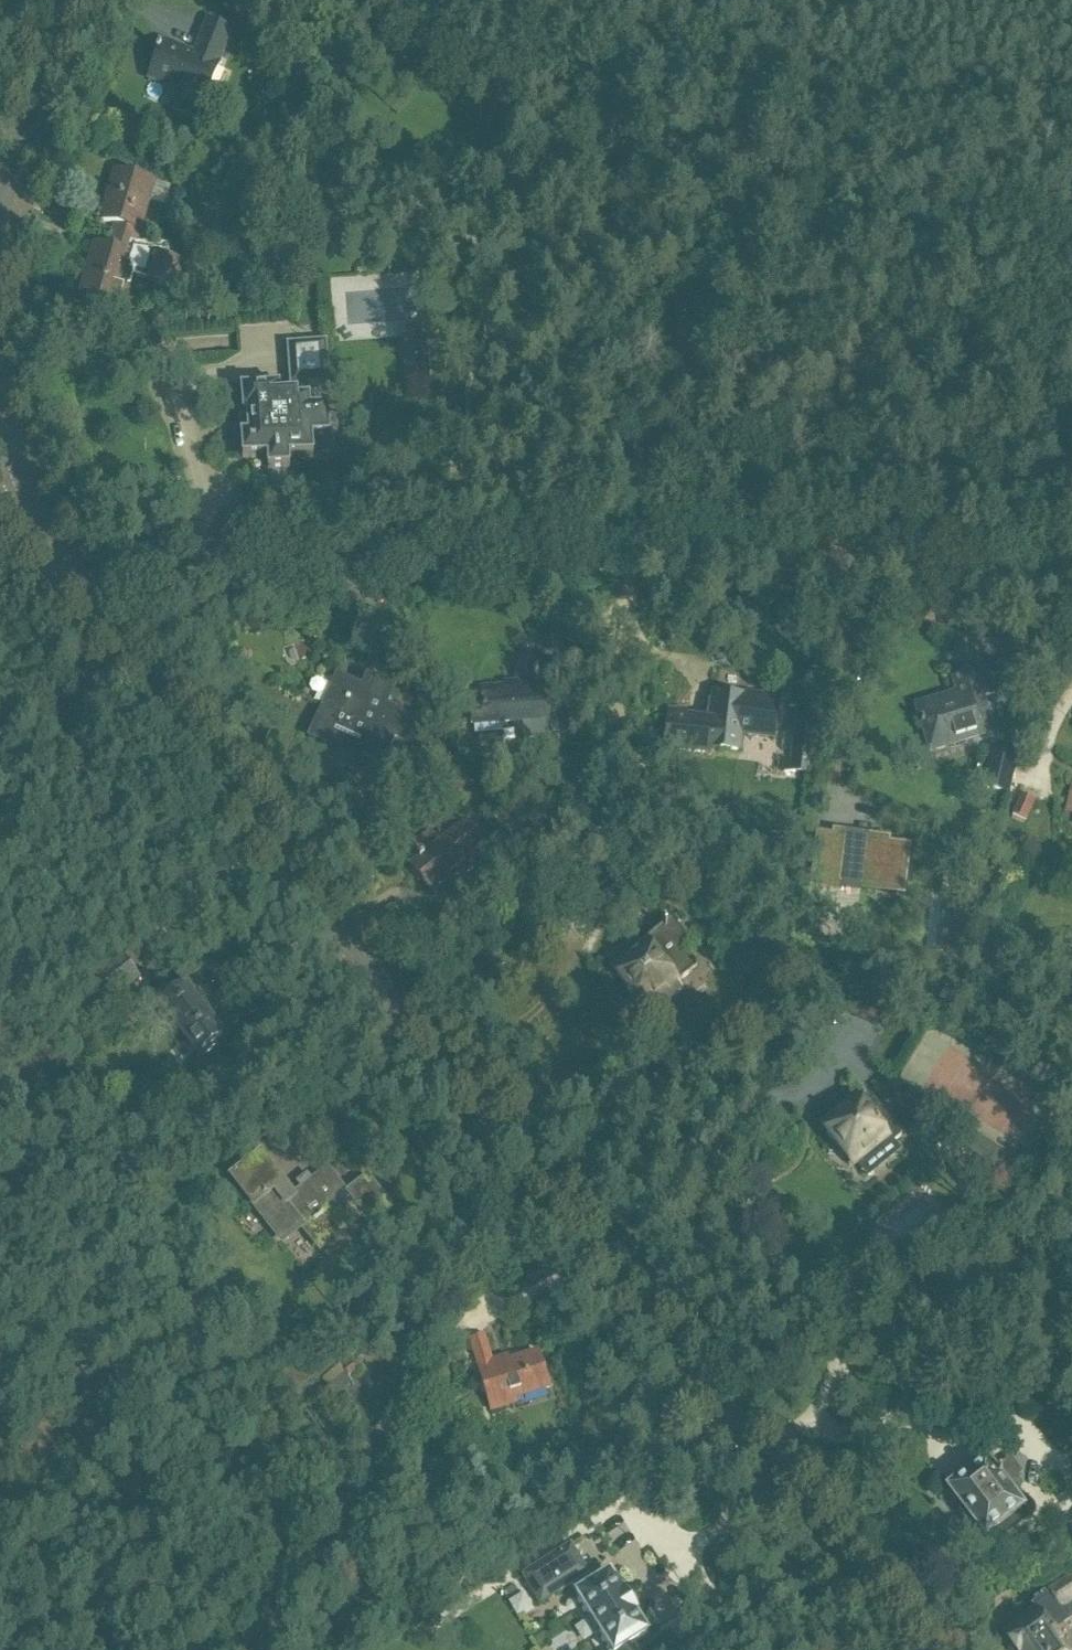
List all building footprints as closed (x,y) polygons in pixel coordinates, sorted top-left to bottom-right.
[(219,63),(232,30),(208,21),(195,54),(164,41),(161,47),(159,46),(157,51),(159,52),(149,78),(179,90),(173,106),(198,116),(204,100),(206,101),(220,64),(219,63)] [(136,243),(136,242),(148,201),(164,206),(169,187),(116,172),(102,220),(114,224),(111,236),(136,243)] [(95,245),(82,291),(81,294),(88,296),(85,307),(120,317),(129,286),(130,286),(133,276),(147,280),(147,282),(177,291),(185,264),(177,262),(178,247),(169,247),(169,245),(161,245),(155,247),(136,242),(136,243),(111,236),(107,248),(95,245)] [(413,346),(403,347),(405,382),(430,381),(428,358),(440,357),(439,334),(427,335),(427,346),(413,346)] [(315,412),(313,385),(332,384),(329,341),(290,344),(293,387),(282,388),(282,385),(244,388),(246,417),(249,416),(251,437),(244,438),(245,459),(270,458),(271,468),(292,466),(292,456),(318,454),(317,436),(334,435),(333,411),(315,412)] [(539,683),(537,655),(515,656),(518,687),(482,689),(483,702),(471,703),(473,724),(522,720),(523,740),(546,738),(545,734),(575,732),(574,699),(543,701),(542,688),(542,683),(539,683)] [(921,726),(928,748),(928,751),(993,732),(982,695),(993,692),(987,671),(952,679),(957,696),(916,708),(920,721),(919,722),(920,727),(921,726)] [(325,707),(382,733),(409,745),(412,737),(403,714),(386,706),(393,689),(368,678),(363,689),(338,678),(325,707)] [(777,722),(780,700),(714,693),(713,702),(709,701),(706,722),(685,719),(685,713),(666,710),(661,749),(681,752),(681,745),(738,752),(740,733),(775,738),(777,722)] [(820,709),(797,706),(790,761),(779,759),(777,772),(812,776),(820,709)] [(409,745),(382,733),(325,707),(311,737),(335,749),(330,760),(357,772),(362,759),(383,768),(395,740),(409,746),(409,745)] [(1019,757),(990,750),(981,790),(1010,797),(1019,757)] [(290,784),(295,773),(280,766),(275,777),(290,784)] [(459,793),(471,782),(461,772),(449,784),(459,793)] [(1026,822),(1035,803),(1022,797),(1013,816),(1014,817),(1012,820),(1024,825),(1026,822)] [(499,844),(478,817),(468,825),(466,823),(440,843),(432,831),(414,845),(423,856),(411,865),(432,891),(447,880),(452,886),(491,855),(489,852),(499,844)] [(823,843),(818,882),(841,884),(842,879),(861,881),(860,887),(899,891),(903,852),(883,850),(883,844),(839,839),(838,844),(823,843)] [(689,992),(683,985),(703,970),(690,954),(697,948),(677,923),(650,944),(653,948),(625,970),(624,978),(622,979),(628,986),(629,985),(636,986),(652,1005),(646,1009),(655,1019),(689,992)] [(113,999),(139,979),(120,955),(95,975),(113,999)] [(206,1055),(215,1048),(213,1046),(223,1038),(211,1021),(216,1018),(183,976),(171,986),(178,994),(161,1007),(199,1056),(203,1052),(206,1055)] [(903,1139),(876,1103),(865,1111),(861,1105),(830,1128),(827,1137),(833,1145),(841,1144),(856,1163),(887,1139),(893,1147),(903,1139)] [(302,1232),(320,1254),(363,1221),(370,1230),(394,1211),(368,1176),(348,1192),(328,1168),(294,1194),(261,1153),(229,1178),(281,1247),(302,1232)] [(492,1362),(484,1336),(470,1340),(478,1367),(491,1411),(515,1404),(514,1399),(549,1389),(538,1353),(498,1366),(496,1361),(492,1362)] [(340,1369),(347,1378),(359,1369),(351,1359),(339,1368),(340,1369)] [(340,1369),(323,1383),(335,1397),(351,1383),(347,1378),(340,1369)] [(444,1470),(442,1459),(427,1462),(429,1472),(444,1470)] [(994,1470),(986,1460),(947,1489),(961,1507),(960,1512),(967,1520),(972,1521),(986,1538),(987,1537),(994,1547),(1032,1518),(1011,1492),(1021,1485),(1016,1479),(1019,1476),(1007,1460),(994,1470)] [(571,1545),(522,1575),(540,1604),(571,1585),(588,1574),(589,1574),(571,1545)] [(571,1585),(577,1594),(576,1595),(591,1618),(587,1621),(596,1635),(600,1633),(610,1649),(636,1649),(633,1645),(648,1635),(635,1615),(637,1614),(623,1593),(622,1594),(610,1575),(610,1574),(595,1583),(594,1584),(588,1574),(571,1585)] [(1006,1638),(1007,1641),(1007,1644),(1007,1647),(1007,1648),(1009,1649),(1063,1649),(1062,1649),(1063,1644),(1063,1642),(1058,1635),(1055,1635),(1053,1635),(1051,1633),(1068,1621),(1070,1619),(1064,1610),(1071,1605),(1071,1583),(1068,1576),(1046,1591),(1049,1594),(1047,1596),(1045,1594),(1033,1603),(1034,1605),(1031,1607),(1034,1611),(1028,1615),(1014,1625),(1014,1626),(1017,1630),(1006,1638)]
